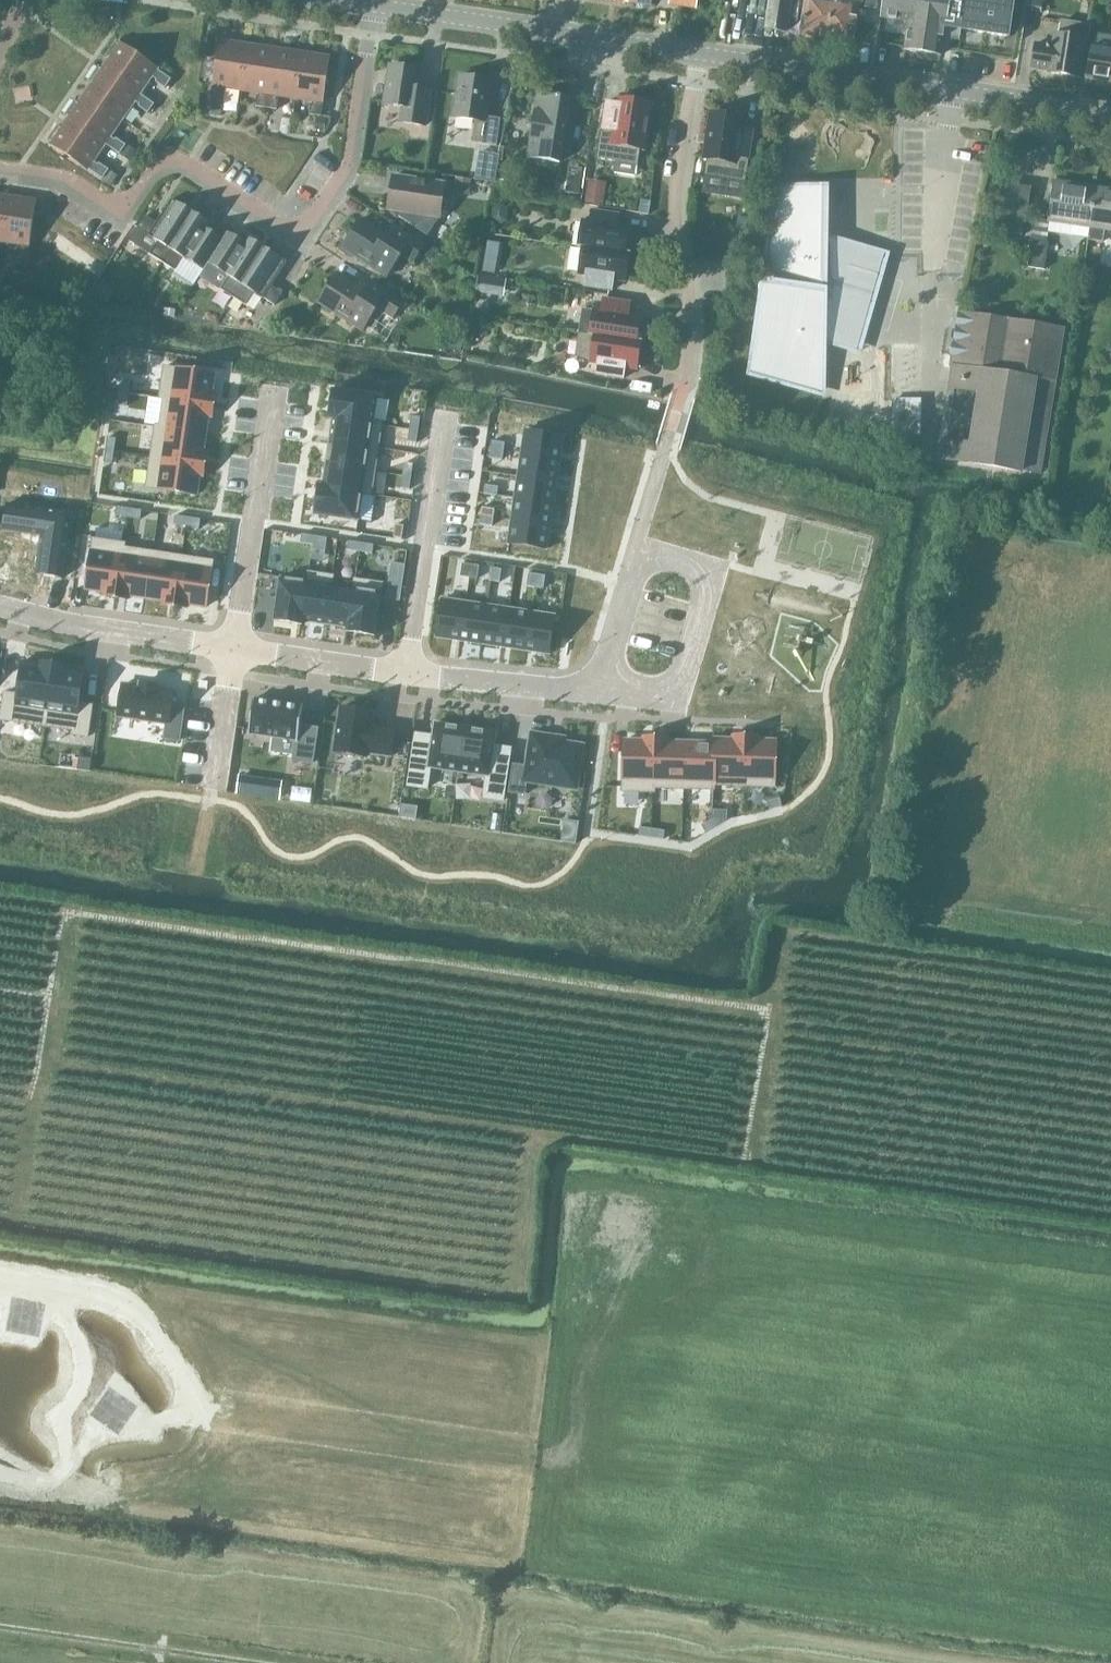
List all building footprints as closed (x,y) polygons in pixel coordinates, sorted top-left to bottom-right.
[(765,29),(788,33),(793,0),(770,0),(765,29)] [(801,34),(816,36),(814,48),(833,51),(835,39),(853,41),(856,24),(859,3),(863,3),(864,0),(806,0),(801,34)] [(864,7),(877,9),(878,0),(875,0),(865,0),(864,7)] [(882,17),(909,21),(905,50),(942,55),(946,27),(1009,36),(1014,0),(884,0),(882,17)] [(1029,6),(1042,8),(1043,0),(1030,0),(1029,6)] [(412,29),(410,15),(394,17),(396,31),(412,29)] [(1036,44),(1032,67),(1051,70),(1050,72),(1079,77),(1085,39),(1088,39),(1090,26),(1067,22),(1064,36),(1059,35),(1055,34),(1054,47),(1036,44)] [(1087,78),(1110,82),(1110,36),(1099,35),(1096,49),(1092,48),(1087,78)] [(103,68),(140,94),(152,77),(157,80),(156,81),(166,88),(172,79),(157,69),(157,70),(116,41),(106,57),(107,58),(108,57),(110,58),(103,68)] [(221,41),(212,100),(223,101),(224,92),(222,91),(223,88),(242,91),(248,48),(237,47),(238,43),(221,41)] [(248,48),(242,91),(260,93),(260,97),(258,97),(256,106),(267,108),(275,49),(259,46),(259,50),(248,48)] [(275,49),(267,108),(278,109),(279,100),(277,100),(278,96),(296,98),(302,56),(291,54),(292,51),(275,49)] [(302,56),(296,98),(314,101),(314,105),(312,105),(311,114),(322,116),(330,57),(313,54),(313,57),(302,56)] [(405,106),(403,121),(427,124),(432,88),(419,86),(422,68),(393,64),(387,103),(405,106)] [(86,93),(123,119),(135,101),(140,105),(139,106),(149,113),(155,104),(140,94),(103,68),(102,69),(100,68),(100,67),(99,66),(89,81),(90,82),(90,81),(93,83),(86,93)] [(462,74),(453,137),(475,140),(500,144),(504,117),(490,115),(495,79),(462,74)] [(538,92),(528,157),(561,163),(571,97),(538,92)] [(68,119),(106,144),(121,154),(127,145),(117,138),(116,140),(111,137),(123,119),(86,93),(79,103),(77,102),(77,101),(76,100),(65,115),(66,116),(67,115),(69,117),(68,119)] [(620,103),(607,101),(597,157),(637,163),(640,148),(643,148),(651,103),(631,100),(631,101),(620,100),(620,103)] [(705,175),(746,181),(753,132),(741,129),(742,120),(731,118),(732,116),(712,113),(705,159),(708,159),(705,175)] [(103,179),(110,170),(100,163),(99,165),(94,161),(106,144),(68,119),(62,128),(59,126),(60,126),(59,125),(48,140),(52,143),(51,143),(89,169),(103,179)] [(500,155),(481,152),(476,179),(495,182),(500,155)] [(394,175),(389,209),(400,210),(400,216),(429,235),(449,205),(444,201),(447,183),(394,175)] [(580,194),(582,181),(568,179),(566,192),(580,194)] [(1052,220),(1091,226),(1092,226),(1098,186),(1058,180),(1052,220)] [(604,205),(606,188),(588,186),(586,202),(604,205)] [(1104,240),(1106,228),(1110,229),(1110,188),(1098,186),(1092,226),(1091,226),(1089,238),(1104,240)] [(755,370),(756,370),(824,389),(825,336),(833,335),(833,339),(860,346),(887,254),(827,237),(827,188),(782,187),(755,370)] [(8,199),(2,242),(21,245),(20,248),(18,248),(17,258),(28,259),(34,217),(36,200),(19,197),(19,201),(8,199)] [(2,242),(8,199),(0,198),(0,242),(2,242)] [(146,216),(139,228),(150,235),(159,241),(151,254),(164,262),(195,213),(173,198),(158,223),(146,216)] [(583,222),(579,247),(584,247),(625,254),(629,229),(617,227),(619,214),(593,210),(591,223),(583,222)] [(195,213),(164,262),(176,270),(184,257),(194,263),(205,270),(210,262),(224,239),(214,232),(218,227),(195,213)] [(346,247),(390,276),(404,253),(416,261),(428,243),(395,223),(389,233),(365,218),(346,247)] [(224,239),(210,262),(221,269),(220,270),(229,276),(221,289),(233,297),(234,297),(266,248),(244,233),(241,239),(229,232),(224,239)] [(1032,241),(1029,267),(1045,269),(1049,243),(1047,243),(1034,241),(1032,241)] [(584,247),(580,272),(588,274),(586,287),(612,291),(614,278),(626,280),(629,255),(625,254),(584,247)] [(266,248),(234,297),(246,306),(255,293),(264,299),(264,298),(275,305),(283,294),(272,286),(288,262),(266,248)] [(495,273),(497,261),(485,259),(483,271),(495,273)] [(407,301),(406,300),(375,279),(368,290),(340,272),(333,283),(327,285),(328,291),(321,302),(365,330),(379,308),(395,319),(407,301)] [(479,277),(476,293),(485,294),(487,285),(505,288),(506,281),(479,277)] [(584,309),(580,332),(637,341),(641,317),(629,315),(631,302),(605,298),(603,311),(595,310),(595,311),(584,309)] [(949,369),(952,369),(939,455),(968,459),(968,462),(975,463),(974,465),(1041,475),(1064,328),(959,311),(949,369)] [(580,332),(577,356),(592,359),(592,361),(599,362),(597,375),(624,379),(626,366),(637,368),(641,342),(637,341),(580,332)] [(461,352),(466,339),(450,334),(445,349),(461,352)] [(165,367),(160,399),(164,399),(164,398),(215,406),(217,393),(213,393),(216,375),(165,367)] [(123,379),(121,392),(130,393),(132,380),(123,379)] [(334,390),(330,418),(333,419),(334,417),(374,423),(374,422),(378,396),(334,390)] [(121,392),(119,404),(128,406),(130,393),(121,392)] [(160,426),(160,428),(207,435),(209,418),(213,418),(215,406),(164,398),(164,399),(160,426)] [(896,431),(910,432),(911,398),(897,398),(896,431)] [(412,416),(410,429),(419,430),(421,417),(412,416)] [(333,419),(330,441),(379,448),(383,424),(374,422),(374,423),(334,417),(333,419)] [(156,426),(151,456),(205,464),(207,452),(204,451),(207,435),(160,428),(160,426),(156,426)] [(410,429),(408,441),(417,443),(419,430),(410,429)] [(525,431),(522,454),(561,460),(564,437),(525,431)] [(108,437),(106,450),(115,451),(117,438),(108,437)] [(493,437),(491,450),(500,451),(502,438),(493,437)] [(330,441),(327,464),(376,471),(377,460),(379,448),(330,441)] [(106,450),(104,463),(113,464),(115,451),(106,450)] [(491,450),(489,462),(498,464),(500,451),(491,450)] [(522,454),(519,476),(557,482),(561,460),(522,454)] [(151,456),(147,487),(198,495),(201,477),(203,477),(205,464),(151,456)] [(405,463),(403,475),(412,477),(414,464),(405,463)] [(323,486),(323,487),(363,493),(363,494),(372,496),(376,471),(327,464),(323,486)] [(403,475),(401,488),(410,489),(412,477),(403,475)] [(519,476),(515,498),(554,504),(557,482),(519,476)] [(320,485),(316,514),(359,520),(363,494),(363,493),(323,487),(323,486),(320,485)] [(486,485),(484,494),(497,496),(499,487),(486,485)] [(515,498),(512,520),(551,526),(554,504),(515,498)] [(7,503),(3,529),(42,535),(36,574),(62,578),(72,513),(7,503)] [(483,503),(482,516),(490,517),(492,504),(483,503)] [(117,506),(116,515),(129,517),(130,508),(117,506)] [(130,508),(129,517),(141,519),(143,510),(130,508)] [(176,515),(175,524),(187,526),(189,517),(176,515)] [(482,516),(480,528),(488,530),(490,517),(482,516)] [(189,517),(187,526),(200,528),(201,519),(189,517)] [(512,520),(509,543),(547,549),(551,526),(512,520)] [(396,524),(394,537),(403,539),(405,525),(396,524)] [(302,534),(301,543),(314,544),(315,536),(302,534)] [(315,536),(314,544),(327,546),(328,538),(315,536)] [(94,539),(86,590),(104,592),(104,595),(117,597),(124,548),(125,548),(126,543),(94,539)] [(349,541),(348,549),(360,551),(362,543),(349,541)] [(362,543),(360,551),(373,553),(374,545),(362,543)] [(124,548),(117,597),(129,599),(130,596),(147,599),(153,552),(124,548)] [(153,552),(147,599),(163,601),(163,604),(176,606),(183,556),(153,552)] [(183,556),(176,606),(188,608),(189,605),(207,608),(214,561),(183,556)] [(459,563),(458,571),(470,573),(471,565),(459,563)] [(471,565),(470,573),(483,575),(484,567),(471,565)] [(493,568),(492,577),(505,579),(506,570),(493,568)] [(308,581),(302,621),(304,621),(326,625),(332,585),(333,585),(334,576),(308,572),(307,581),(308,581)] [(525,573),(524,581),(536,583),(537,574),(525,573)] [(537,574),(536,583),(549,585),(550,576),(537,574)] [(281,577),(275,621),(303,625),(304,621),(302,621),(308,581),(307,581),(281,577)] [(348,628),(347,631),(376,636),(383,583),(355,579),(354,588),(355,588),(349,628),(348,628)] [(392,584),(390,597),(403,599),(405,586),(392,584)] [(332,585),(326,625),(348,628),(349,628),(355,588),(354,588),(333,585),(332,585)] [(443,598),(437,637),(460,641),(466,602),(443,598)] [(466,602),(460,641),(482,644),(488,605),(466,602)] [(488,605),(482,644),(504,647),(510,608),(488,605)] [(510,608),(504,647),(526,650),(532,612),(510,608)] [(532,612),(526,650),(549,654),(555,615),(532,612)] [(5,693),(1,720),(45,726),(54,665),(41,663),(41,664),(24,661),(19,695),(5,693)] [(54,665),(45,726),(74,731),(73,735),(88,737),(93,706),(79,704),(84,670),(67,667),(54,665)] [(124,684),(119,716),(167,724),(165,739),(180,741),(185,709),(172,707),(174,692),(158,689),(158,687),(141,684),(140,687),(124,684)] [(254,699),(249,734),(297,741),(294,760),(313,763),(318,729),(301,726),(304,706),(254,699)] [(341,708),(334,752),(367,757),(368,753),(391,757),(396,728),(372,725),(374,712),(341,708)] [(416,734),(409,786),(428,789),(431,768),(459,772),(466,728),(436,724),(434,737),(416,734)] [(466,728),(459,772),(488,776),(485,797),(503,800),(511,749),(494,746),(496,733),(466,728)] [(513,765),(509,792),(525,794),(527,781),(577,789),(583,746),(553,741),(554,737),(532,734),(527,767),(513,765)] [(715,743),(714,758),(716,758),(715,785),(744,786),(746,736),(733,736),(733,739),(715,738),(715,743)] [(746,736),(744,786),(775,787),(777,740),(758,740),(759,737),(746,736)] [(625,740),(623,791),(655,792),(655,788),(654,788),(656,738),(643,737),(643,740),(625,740)] [(656,738),(654,788),(684,789),(685,742),(668,741),(669,738),(656,738)] [(685,742),(684,789),(715,790),(715,785),(716,758),(714,758),(715,743),(685,742)] [(92,760),(79,758),(77,769),(91,771),(92,760)] [(241,778),(238,793),(270,797),(272,782),(241,778)] [(781,797),(768,801),(770,809),(783,806),(781,797)] [(724,812),(713,818),(718,826),(729,819),(724,812)] [(713,818),(702,825),(707,832),(718,826),(713,818)] [(640,827),(639,835),(652,837),(653,829),(640,827)] [(653,829),(652,837),(664,839),(666,830),(653,829)]
